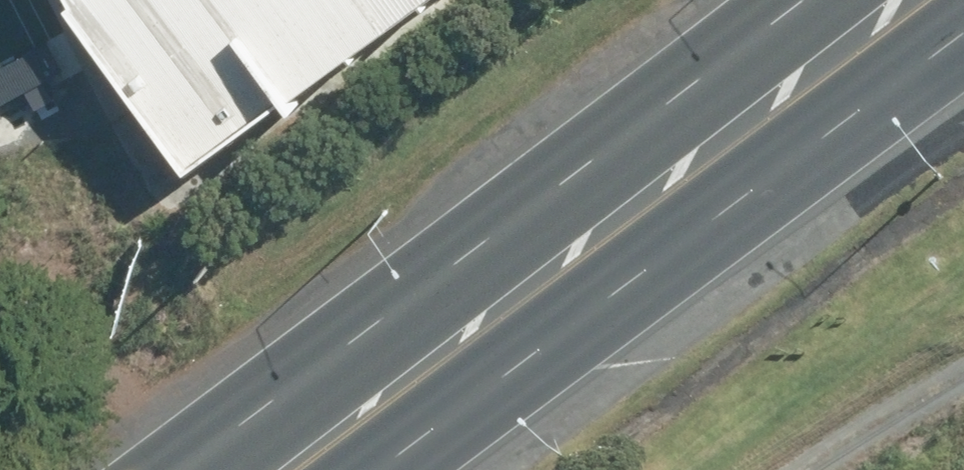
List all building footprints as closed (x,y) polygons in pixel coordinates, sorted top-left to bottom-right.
[(199,159),(389,23),(395,29),(397,28),(390,19),(416,0),(79,0),(199,159)]
